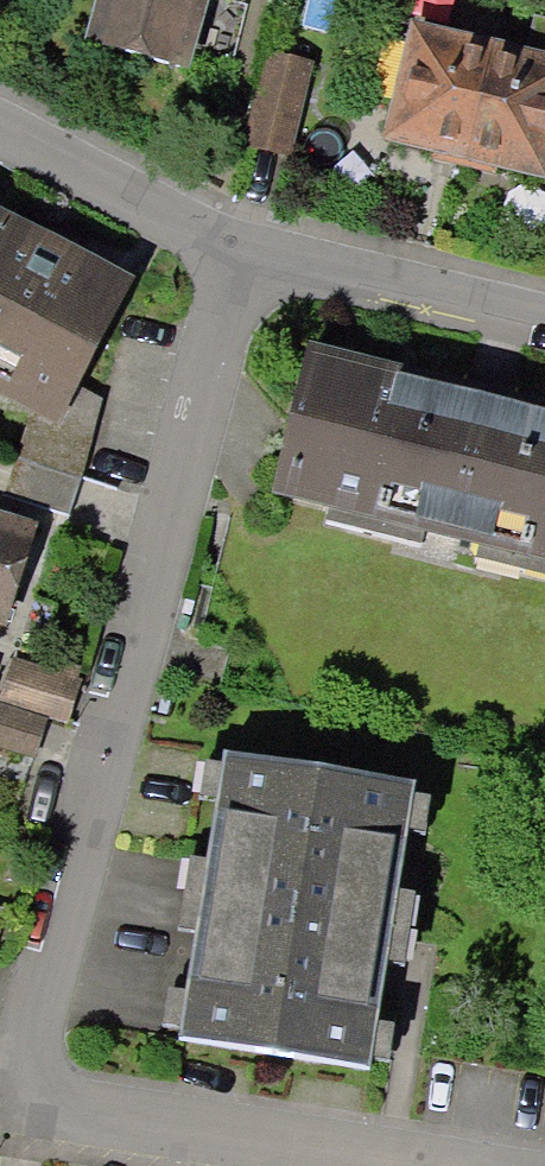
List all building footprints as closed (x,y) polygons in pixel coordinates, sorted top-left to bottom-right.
[(95,44),(184,68),(202,0),(107,0),(95,44)] [(415,27),(387,138),(544,177),(544,60),(415,27)] [(311,64),(265,53),(247,131),(293,142),(311,64)] [(33,405),(4,494),(68,515),(101,402),(75,385),(124,290),(0,226),(0,388),(33,405)] [(310,355),(276,489),(544,557),(544,414),(310,355)] [(5,622),(33,537),(0,526),(0,621),(5,622)] [(10,662),(0,694),(0,697),(69,720),(81,686),(10,662)] [(33,759),(45,724),(0,709),(0,748),(33,759)] [(420,787),(231,757),(186,1041),(375,1071),(390,976),(405,881),(420,787)]
